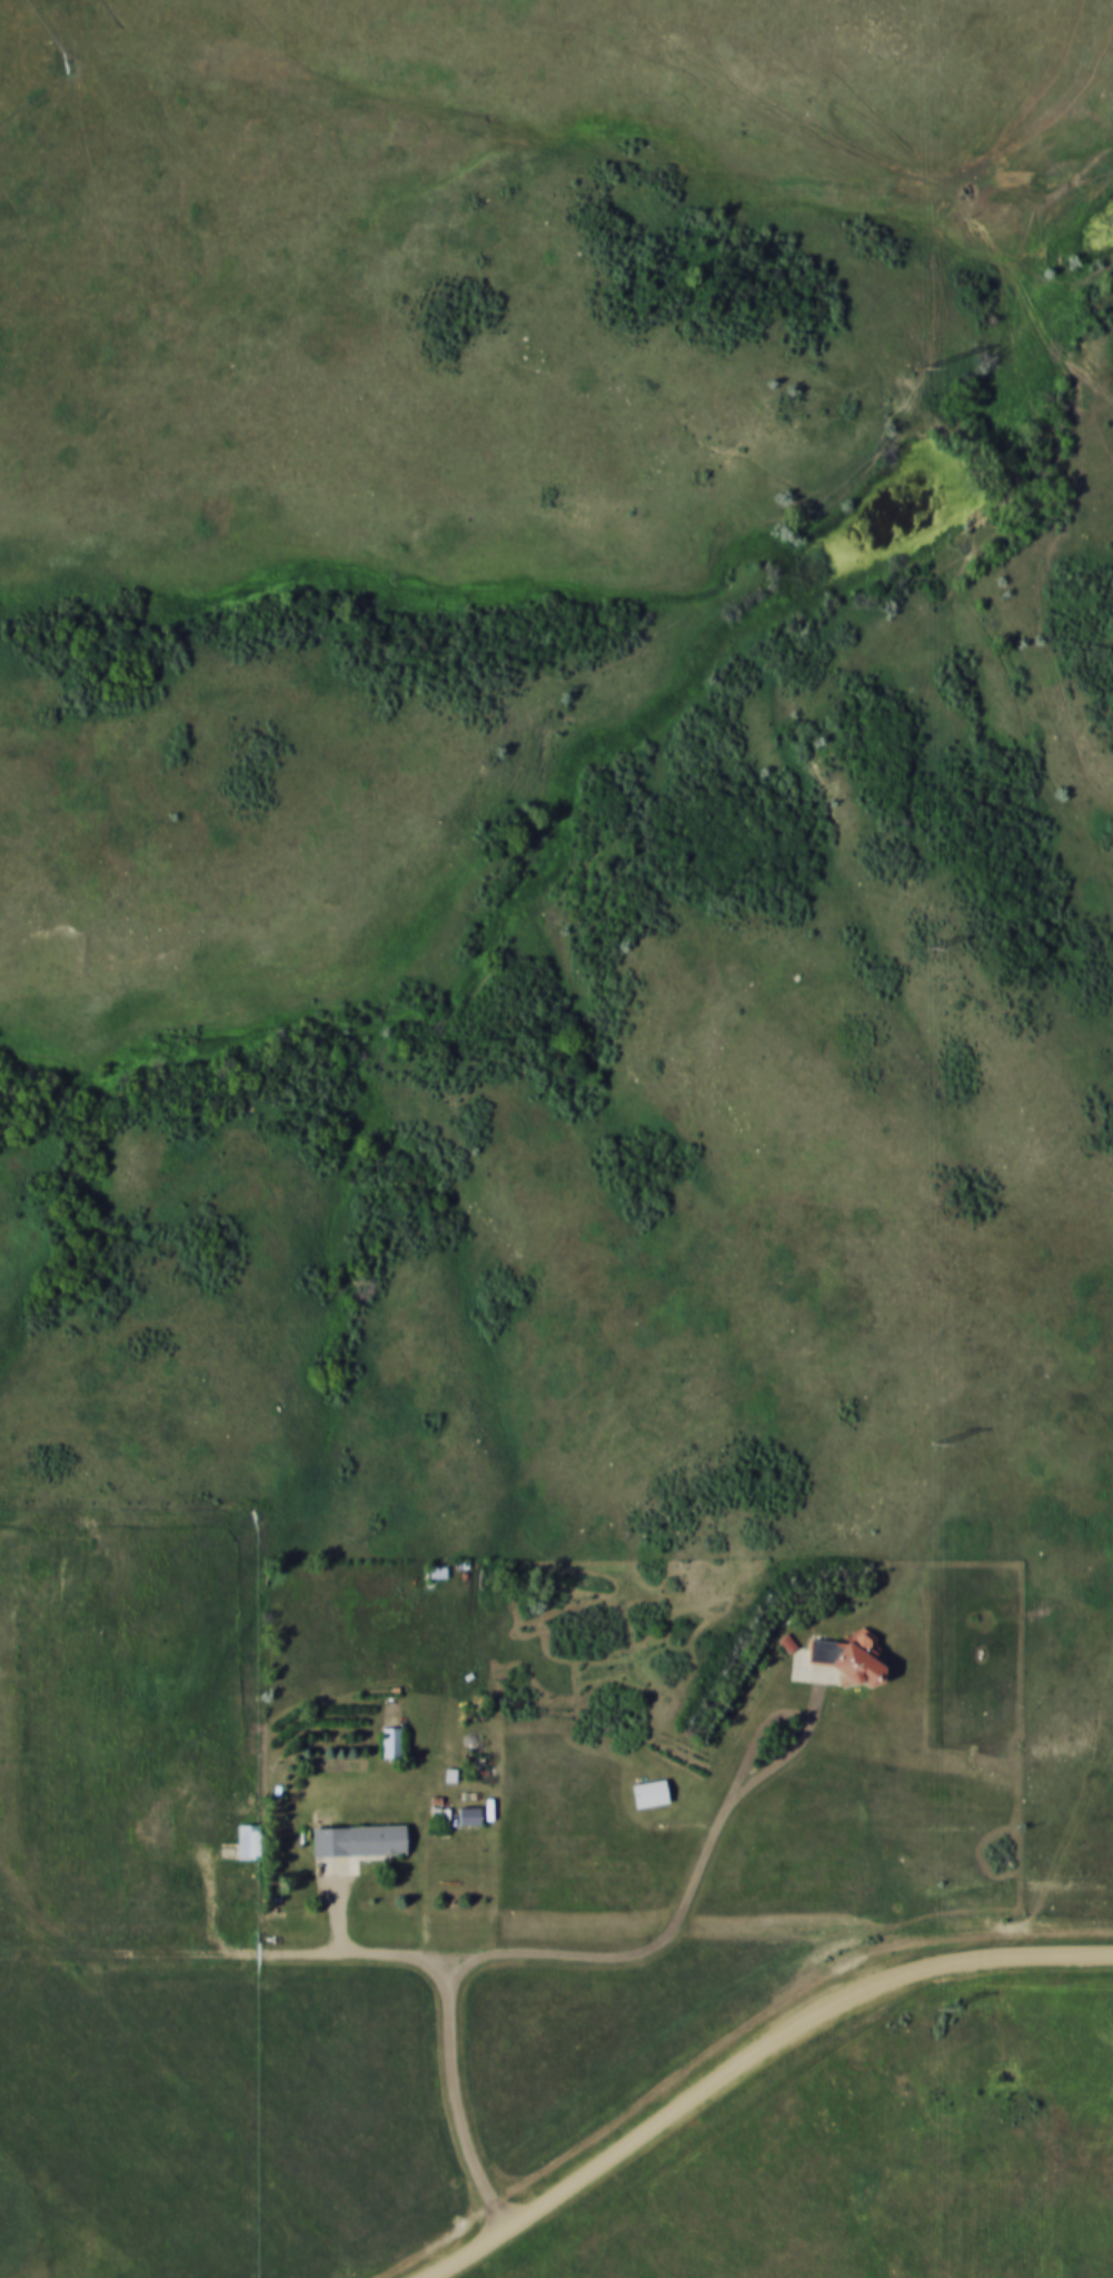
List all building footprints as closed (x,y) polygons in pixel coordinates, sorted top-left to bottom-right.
[(811,1638),(806,1668),(872,1679),(880,1634),(855,1630),(853,1645),(811,1638)] [(400,1758),(400,1729),(383,1729),(383,1758),(400,1758)] [(633,1806),(666,1806),(665,1782),(632,1783),(633,1806)] [(459,1808),(459,1825),(480,1825),(480,1797),(466,1797),(466,1808),(459,1808)] [(237,1825),(237,1860),(260,1860),(260,1825),(237,1825)] [(404,1826),(312,1828),(312,1856),(405,1855),(404,1826)]
